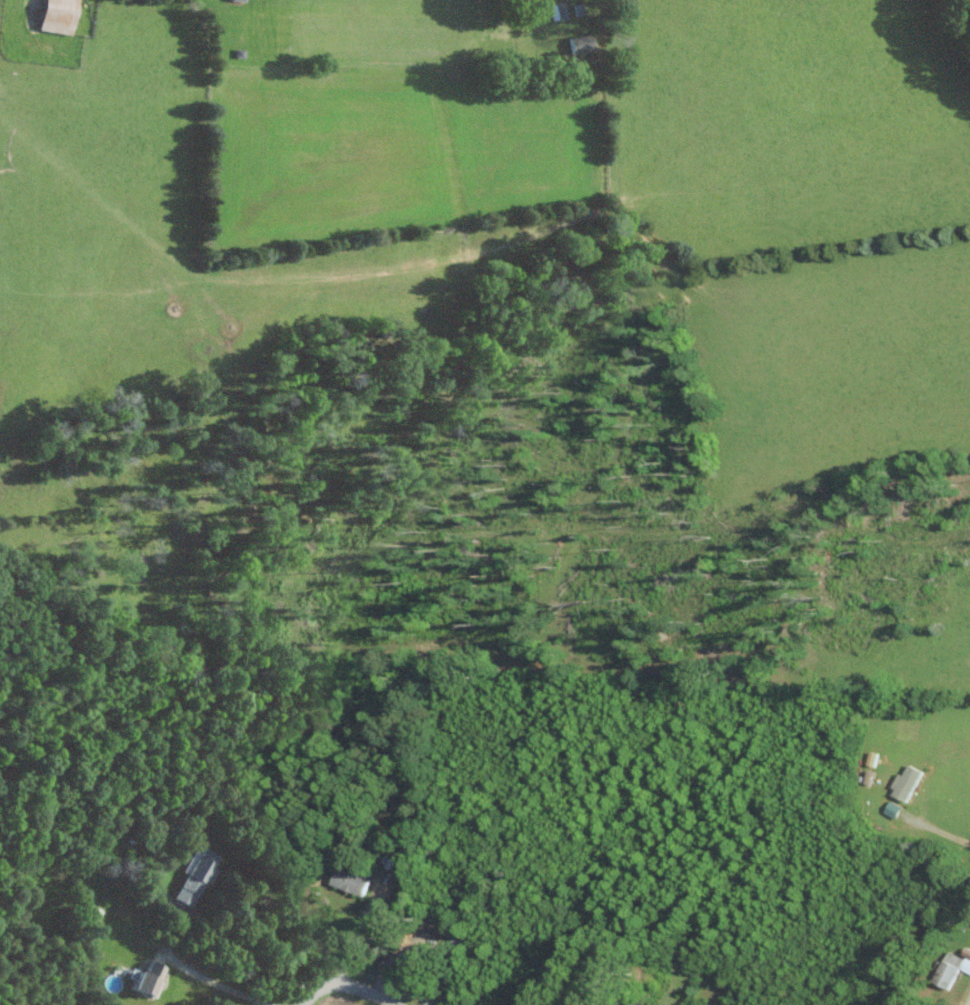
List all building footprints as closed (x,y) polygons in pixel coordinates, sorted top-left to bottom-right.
[(77,35),(83,0),(49,0),(44,29),(77,35)] [(555,20),(570,17),(568,2),(552,5),(555,20)] [(599,50),(596,33),(573,37),(576,53),(599,50)] [(877,765),(879,752),(869,750),(867,764),(877,765)] [(892,793),(911,801),(925,770),(910,763),(905,773),(902,772),(892,793)] [(904,806),(892,799),(885,812),(897,818),(904,806)] [(178,899),(193,906),(204,880),(211,883),(218,867),(215,866),(220,854),(200,846),(178,899)] [(366,896),(371,879),(336,868),(331,885),(366,896)] [(960,969),(969,973),(969,960),(948,949),(933,982),(950,990),(960,969)] [(139,987),(157,995),(169,965),(155,959),(150,971),(146,969),(139,987)]
